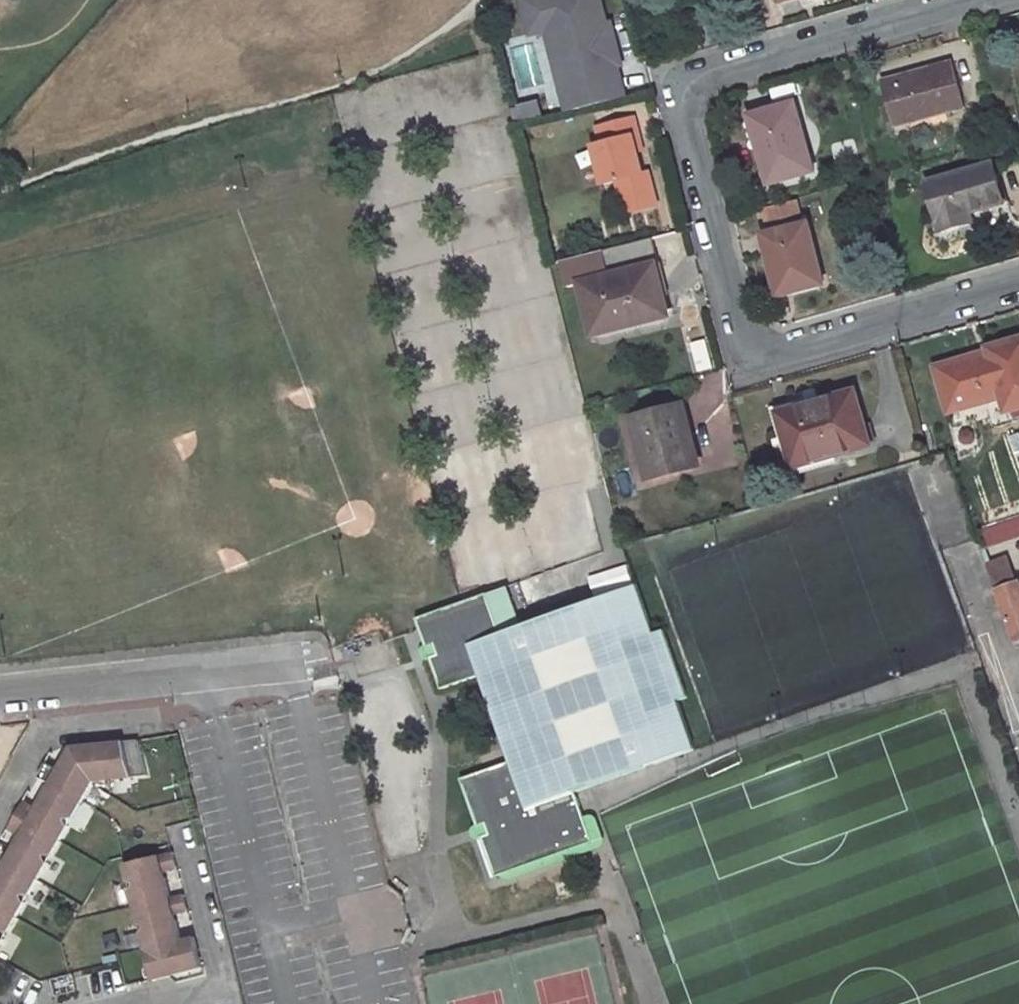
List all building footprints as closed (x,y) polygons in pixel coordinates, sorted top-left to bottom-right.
[(529,38),(544,34),(565,114),(629,97),(603,0),(519,0),(529,38)] [(949,67),(878,85),(889,132),(960,115),(949,67)] [(809,173),(791,104),(748,116),(757,151),(753,152),(762,185),(809,173)] [(632,120),(595,130),(598,145),(592,146),(601,185),(614,182),(622,215),(653,207),(645,174),(640,176),(634,153),(631,138),(636,137),(632,120)] [(634,153),(640,152),(636,137),(631,138),(634,153)] [(989,169),(924,187),(937,234),(969,226),(966,215),(1000,206),(989,169)] [(762,236),(757,237),(771,296),(818,284),(803,225),(797,227),(791,202),(756,211),(762,236)] [(646,267),(575,284),(588,336),(658,318),(646,267)] [(683,327),(690,374),(708,371),(700,324),(683,327)] [(945,413),(1000,398),(1005,413),(1018,409),(1018,343),(987,352),(988,356),(933,372),(945,413)] [(847,395),(770,416),(786,472),(863,450),(847,395)] [(678,407),(627,421),(642,481),(686,470),(675,427),(683,425),(678,407)] [(686,470),(694,468),(683,425),(675,427),(686,470)] [(1011,558),(1018,556),(1018,538),(977,554),(984,574),(1012,563),(1011,558)] [(1014,587),(1009,588),(1006,579),(989,586),(1011,647),(1018,645),(1018,600),(1014,587)] [(505,761),(454,778),(488,876),(586,843),(569,793),(689,752),(673,702),(682,699),(659,631),(649,634),(633,585),(496,632),(483,592),(454,602),(412,617),(436,688),(475,675),(505,761)] [(68,807),(74,811),(94,776),(98,775),(108,774),(146,767),(138,731),(70,740),(57,763),(44,756),(36,772),(48,779),(36,803),(22,796),(7,825),(19,832),(0,868),(0,929),(2,926),(9,929),(26,897),(20,894),(24,886),(30,890),(48,858),(42,855),(46,846),(53,850),(70,819),(64,815),(68,807)] [(68,807),(64,815),(70,819),(74,811),(68,807)] [(46,846),(42,855),(48,858),(53,850),(46,846)] [(148,919),(150,929),(144,930),(151,963),(154,974),(155,977),(205,963),(197,932),(184,935),(178,910),(192,906),(188,890),(175,894),(168,867),(180,863),(176,847),(127,859),(131,876),(137,874),(140,884),(133,886),(141,921),(148,919)] [(140,884),(137,874),(131,876),(133,886),(140,884)] [(26,897),(30,890),(24,886),(20,894),(26,897)] [(141,921),(144,930),(150,929),(148,919),(141,921)] [(9,929),(2,926),(0,929),(0,934),(4,936),(9,929)] [(151,963),(146,964),(149,975),(154,974),(151,963)]
